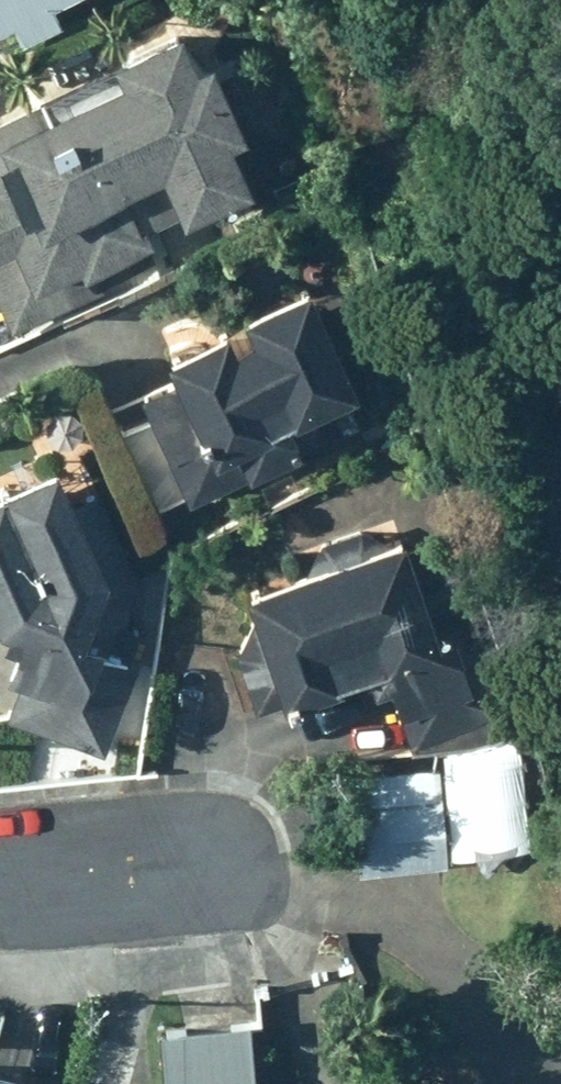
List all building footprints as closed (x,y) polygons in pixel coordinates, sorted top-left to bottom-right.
[(2,19),(43,0),(0,0),(0,14),(2,19)] [(100,55),(0,96),(0,323),(97,284),(83,251),(192,206),(185,188),(233,168),(213,117),(227,111),(197,37),(180,43),(165,6),(92,35),(100,55)] [(140,423),(178,505),(382,419),(317,265),(250,293),(260,316),(243,324),(231,299),(168,326),(182,360),(153,373),(169,410),(140,423)] [(168,529),(98,381),(71,393),(141,541),(168,529)] [(36,444),(0,460),(0,666),(12,669),(0,707),(0,712),(94,754),(137,657),(117,648),(130,619),(111,613),(132,564),(73,448),(44,459),(36,444)] [(395,540),(385,514),(227,566),(248,628),(223,637),(243,698),(319,672),(317,665),(348,654),(354,671),(377,663),(400,735),(494,704),(426,528),(395,540)] [(339,772),(346,863),(517,850),(509,749),(433,755),(432,765),(339,772)] [(241,1013),(147,1020),(152,1078),(143,1078),(144,1083),(246,1083),(241,1013)] [(0,1069),(0,1083),(67,1083),(0,1069)]
